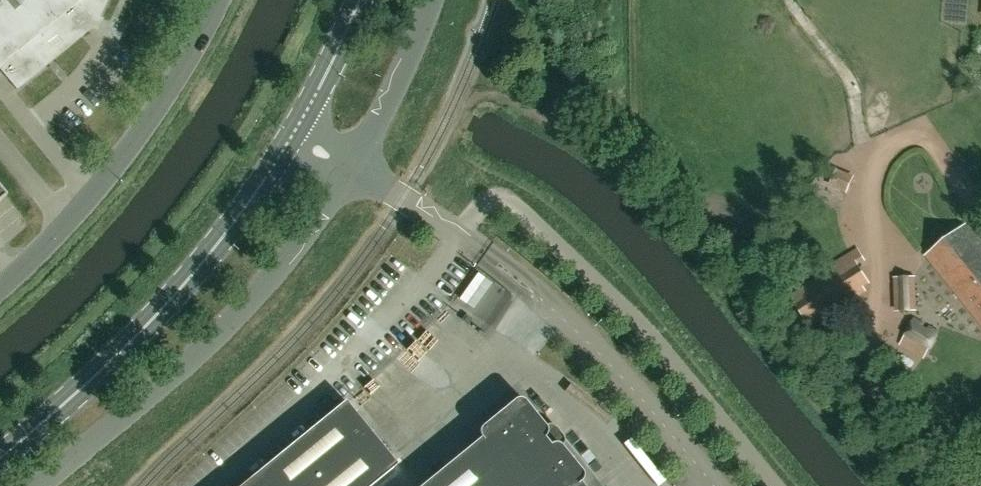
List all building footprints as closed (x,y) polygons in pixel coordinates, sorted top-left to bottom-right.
[(18,89),(45,66),(43,63),(80,32),(82,35),(93,27),(95,28),(108,0),(0,0),(0,67),(18,89)] [(847,193),(855,175),(837,168),(828,185),(847,193)] [(965,225),(927,255),(980,323),(980,245),(965,225)] [(863,288),(870,283),(855,258),(803,290),(820,319),(865,292),(863,288)] [(895,277),(896,309),(914,309),(912,277),(895,277)] [(489,278),(472,303),(486,313),(503,288),(489,278)] [(915,319),(902,344),(924,356),(938,331),(915,319)] [(482,426),(481,427),(481,428),(480,429),(480,431),(480,432),(480,434),(481,435),(482,437),(421,485),(585,485),(581,481),(582,480),(583,479),(584,477),(584,476),(584,474),(584,473),(583,471),(582,470),(562,445),(561,444),(560,444),(559,443),(557,443),(556,443),(554,443),(553,443),(552,444),(546,437),(547,436),(548,434),(548,433),(549,432),(549,430),(548,429),(526,401),(525,400),(524,399),(522,398),(521,398),(519,398),(518,398),(516,398),(515,399),(482,426)] [(398,464),(346,400),(241,485),(371,485),(398,464)]
